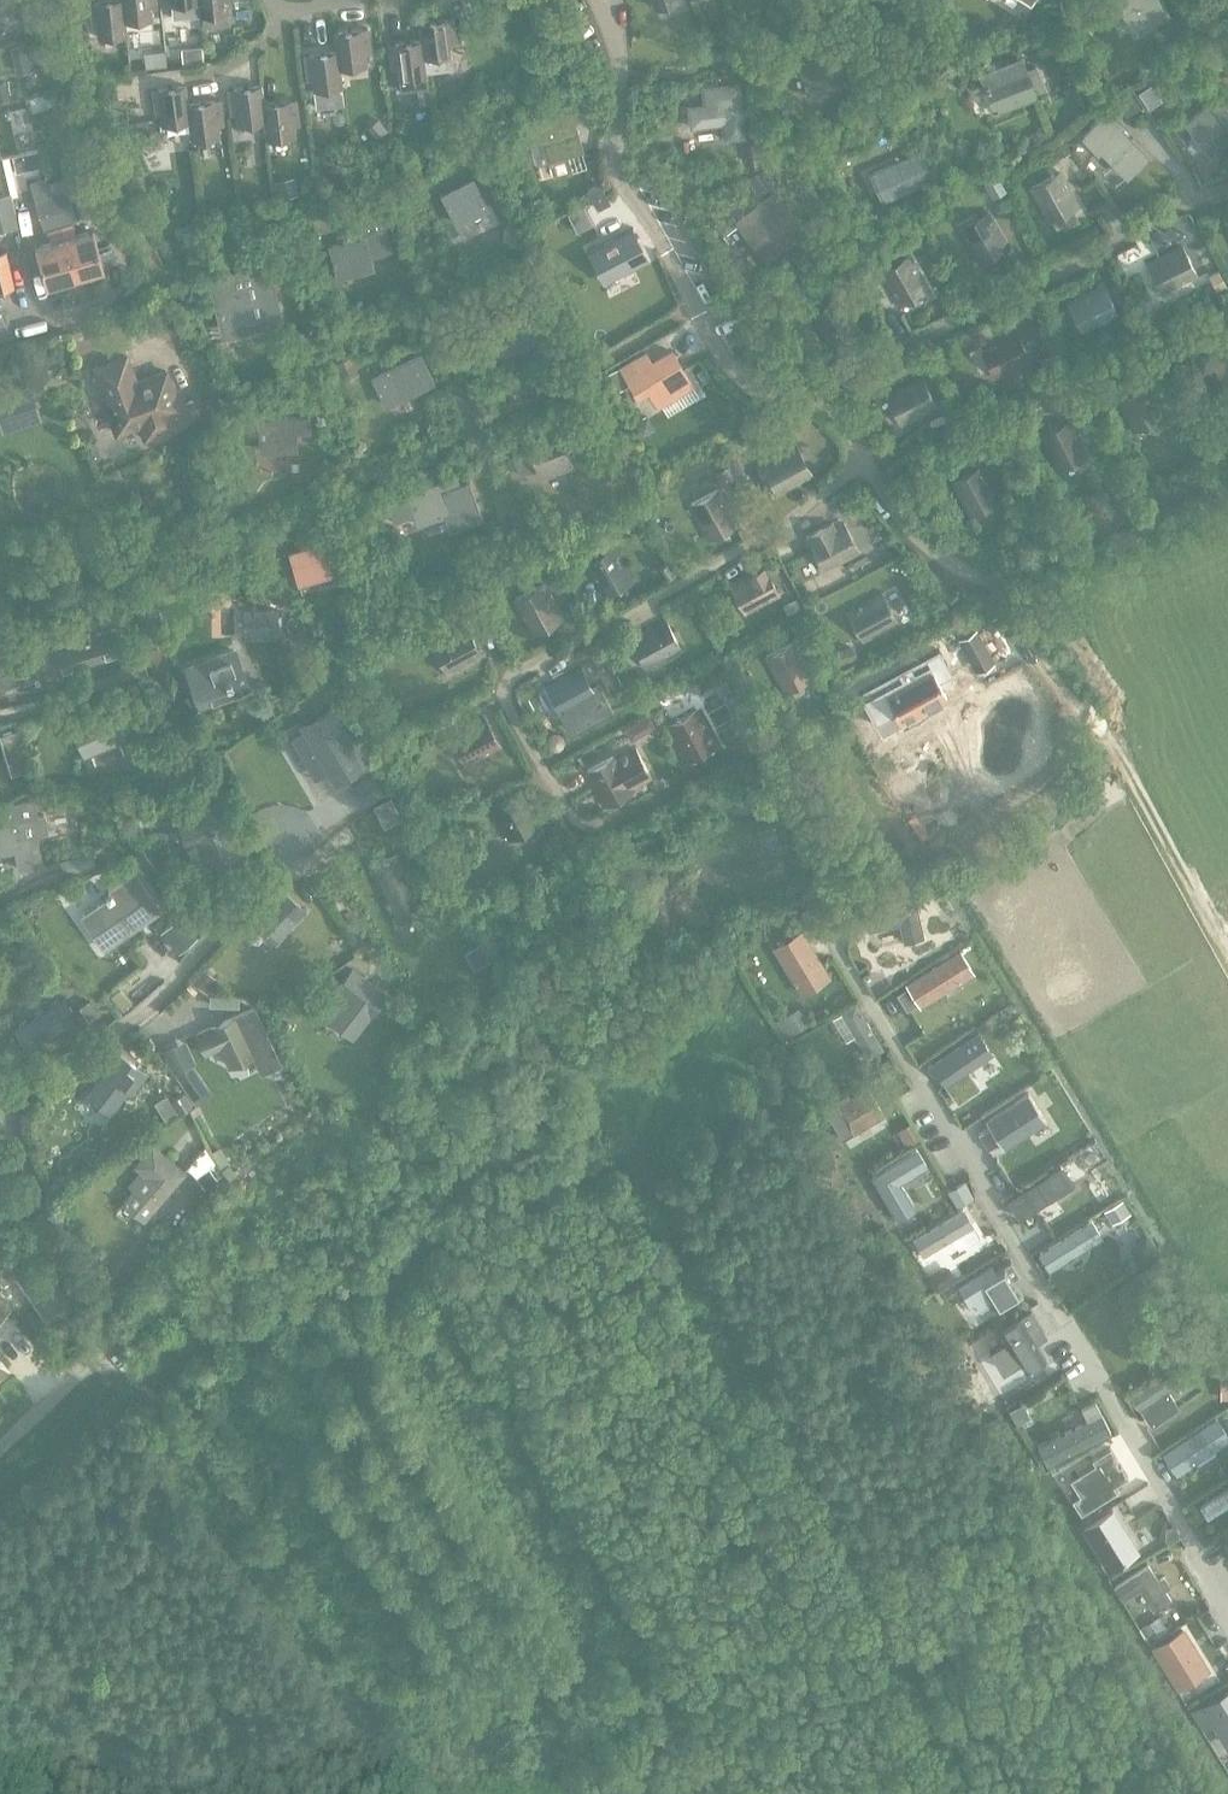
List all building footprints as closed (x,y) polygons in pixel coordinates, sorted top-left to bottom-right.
[(89,1),(91,25),(97,25),(98,37),(126,34),(125,21),(124,21),(122,0),(101,0),(89,1)] [(124,21),(125,21),(151,19),(150,6),(156,6),(156,0),(122,0),(124,21)] [(171,5),(172,17),(199,14),(198,2),(198,0),(170,0),(171,5)] [(198,2),(199,14),(199,16),(200,25),(228,22),(227,13),(226,0),(229,0),(198,0),(198,2)] [(1133,32),(1164,16),(1156,0),(1117,0),(1133,32)] [(535,6),(521,14),(527,25),(541,18),(535,6)] [(419,20),(421,39),(424,58),(426,71),(456,67),(460,51),(450,46),(449,41),(455,40),(452,17),(419,20)] [(334,31),(337,49),(339,68),(341,68),(366,64),(365,52),(370,51),(367,27),(334,31)] [(1068,37),(1036,49),(1040,58),(1072,46),(1068,37)] [(421,39),(388,43),(391,68),(397,67),(400,90),(428,86),(426,71),(424,58),(421,39)] [(199,47),(184,53),(187,62),(202,56),(199,47)] [(336,50),(303,54),(306,78),(312,77),(314,90),(316,106),(343,102),(341,86),(339,68),(336,50)] [(799,67),(809,94),(845,81),(835,54),(799,67)] [(980,72),(995,111),(1035,96),(1045,92),(1034,65),(1024,69),(1020,56),(980,72)] [(1186,68),(1171,78),(1179,89),(1194,80),(1186,68)] [(510,79),(499,82),(502,92),(513,89),(510,79)] [(1151,80),(1139,89),(1150,104),(1162,96),(1151,80)] [(0,83),(0,100),(10,98),(6,82),(0,83)] [(704,103),(688,104),(690,127),(721,124),(723,140),(745,138),(739,82),(702,86),(704,103)] [(162,125),(189,121),(190,121),(187,103),(185,84),(151,88),(155,113),(161,112),(162,125)] [(237,124),(265,121),(262,102),(263,102),(260,84),(227,88),(230,113),(236,112),(237,124)] [(1131,92),(1119,100),(1127,113),(1139,105),(1131,92)] [(1184,119),(1209,152),(1227,138),(1227,106),(1219,93),(1184,119)] [(190,121),(189,121),(191,139),(219,136),(217,124),(223,123),(220,99),(187,103),(190,121)] [(262,102),(265,121),(267,139),(294,136),(293,123),(298,123),(296,99),(263,102),(262,102)] [(572,120),(579,118),(576,106),(522,123),(528,144),(542,140),(548,158),(581,148),(572,120)] [(888,125),(900,133),(911,118),(899,110),(888,125)] [(1083,136),(1097,150),(1100,147),(1127,174),(1145,155),(1118,128),(1122,125),(1109,111),(1083,136)] [(400,113),(395,126),(406,131),(411,118),(400,113)] [(378,118),(368,126),(376,137),(387,129),(378,118)] [(146,119),(128,121),(129,135),(147,133),(146,119)] [(1063,137),(1053,143),(1059,154),(1070,149),(1063,137)] [(317,167),(328,165),(326,150),(315,152),(317,167)] [(906,158),(871,173),(883,200),(918,184),(933,177),(921,151),(906,158)] [(761,166),(747,176),(756,189),(770,179),(761,166)] [(1031,188),(1048,219),(1058,214),(1076,204),(1058,172),(1031,188)] [(996,176),(984,183),(992,197),(1004,190),(996,176)] [(62,178),(45,183),(49,195),(65,190),(62,178)] [(295,179),(274,183),(277,200),(298,197),(295,179)] [(442,195),(456,222),(486,206),(472,179),(442,195)] [(586,189),(596,206),(607,200),(597,182),(586,189)] [(57,224),(61,237),(73,276),(102,268),(90,229),(74,234),(70,220),(74,219),(65,190),(49,195),(33,199),(42,228),(57,224)] [(16,209),(12,192),(0,195),(0,212),(16,209)] [(742,229),(760,251),(776,239),(781,246),(805,229),(780,196),(770,203),(772,206),(742,229)] [(0,212),(0,229),(19,225),(16,209),(0,212)] [(330,246),(338,275),(371,266),(368,254),(392,249),(381,210),(356,217),(361,237),(330,246)] [(959,226),(979,261),(1007,246),(987,210),(959,226)] [(233,219),(216,225),(220,236),(224,235),(237,231),(236,229),(233,219)] [(50,241),(33,246),(44,285),(73,277),(61,238),(57,224),(46,227),(50,241)] [(510,228),(508,242),(520,244),(523,231),(510,228)] [(630,228),(588,250),(600,272),(611,267),(616,276),(646,260),(631,230),(630,228)] [(1146,261),(1160,289),(1193,273),(1179,245),(1146,261)] [(0,248),(0,288),(12,285),(14,284),(7,256),(5,247),(0,248)] [(869,255),(857,262),(863,273),(876,266),(869,255)] [(880,272),(898,303),(925,288),(908,256),(880,272)] [(267,264),(210,278),(213,290),(215,297),(222,326),(224,334),(281,320),(267,264)] [(1218,270),(1209,275),(1216,290),(1225,285),(1218,270)] [(1114,313),(1100,285),(1067,301),(1082,329),(1114,313)] [(1133,310),(1122,316),(1128,328),(1139,322),(1133,310)] [(999,371),(1005,385),(1031,373),(1023,359),(1025,358),(1011,330),(980,346),(994,374),(999,371)] [(1208,390),(1227,380),(1227,362),(1219,344),(1191,358),(1208,390)] [(646,353),(621,368),(632,385),(637,393),(648,386),(658,402),(691,382),(671,350),(651,362),(646,353)] [(1052,352),(1039,358),(1045,372),(1058,366),(1052,352)] [(101,394),(115,432),(138,422),(144,436),(175,424),(169,410),(178,407),(164,370),(134,381),(124,354),(93,366),(104,393),(101,394)] [(404,362),(373,377),(386,404),(417,389),(433,381),(425,366),(421,356),(419,354),(404,362)] [(350,355),(335,361),(342,377),(357,370),(350,355)] [(621,368),(609,375),(620,392),(632,385),(621,368)] [(887,393),(901,421),(933,405),(919,377),(887,393)] [(35,403),(28,382),(0,391),(0,414),(35,403)] [(315,382),(299,385),(302,399),(318,396),(315,382)] [(1075,385),(1064,390),(1070,403),(1081,398),(1075,385)] [(259,419),(260,449),(296,447),(295,433),(309,432),(308,417),(259,419)] [(1039,435),(1056,467),(1084,452),(1068,421),(1039,435)] [(528,447),(539,475),(572,463),(561,435),(528,447)] [(755,468),(770,496),(810,474),(795,446),(755,468)] [(436,457),(424,461),(429,474),(441,469),(436,457)] [(737,457),(727,462),(736,481),(746,477),(737,457)] [(726,466),(715,471),(721,483),(732,478),(726,466)] [(952,480),(968,512),(995,498),(979,466),(952,480)] [(388,502),(378,505),(382,516),(392,513),(394,518),(414,511),(418,523),(443,514),(449,531),(482,519),(469,482),(458,486),(455,477),(388,501),(388,502)] [(688,504),(707,539),(735,524),(715,489),(688,504)] [(848,491),(835,498),(842,512),(856,505),(848,491)] [(642,512),(626,518),(632,531),(647,525),(642,512)] [(808,541),(807,542),(822,570),(858,551),(843,523),(834,528),(830,522),(805,535),(808,541)] [(290,552),(299,581),(332,572),(323,542),(290,552)] [(583,561),(603,596),(631,580),(611,545),(583,561)] [(728,585),(743,613),(779,593),(764,566),(728,585)] [(561,570),(549,577),(556,591),(568,585),(561,570)] [(512,599),(531,634),(560,619),(540,583),(512,599)] [(845,612),(861,641),(896,622),(881,593),(845,612)] [(782,603),(787,613),(801,607),(796,596),(782,603)] [(483,597),(460,607),(465,618),(488,607),(483,597)] [(691,597),(681,602),(687,611),(696,606),(691,597)] [(244,637),(278,637),(278,609),(244,609),(244,637)] [(629,638),(645,666),(680,647),(665,619),(629,638)] [(428,644),(444,673),(479,654),(463,625),(428,644)] [(48,647),(56,673),(121,652),(112,627),(48,647)] [(972,664),(976,671),(993,662),(974,629),(957,638),(972,664)] [(763,656),(782,691),(810,676),(791,641),(763,656)] [(851,644),(836,651),(841,663),(857,655),(851,644)] [(880,680),(858,692),(876,724),(896,713),(899,718),(942,694),(929,670),(945,661),(939,648),(880,680)] [(233,649),(187,666),(200,703),(233,691),(247,686),(240,670),(233,649)] [(579,665),(543,684),(544,686),(548,684),(572,727),(585,719),(587,723),(612,709),(597,681),(590,685),(579,665)] [(732,672),(719,678),(728,697),(741,691),(732,672)] [(69,723),(83,756),(128,736),(113,703),(69,723)] [(302,721),(300,722),(304,728),(328,770),(336,782),(337,781),(335,778),(362,763),(364,766),(365,765),(329,705),(328,706),(330,709),(304,724),(302,721)] [(667,725),(687,760),(714,746),(695,711),(667,725)] [(648,714),(636,721),(642,732),(654,726),(648,714)] [(547,739),(547,740),(547,741),(547,742),(547,743),(548,744),(548,745),(549,745),(549,746),(550,747),(551,747),(552,748),(553,748),(554,749),(555,749),(556,749),(557,749),(558,748),(559,748),(560,748),(561,747),(562,746),(563,745),(563,744),(564,743),(564,742),(564,741),(564,740),(564,739),(564,738),(564,737),(564,736),(563,736),(563,735),(562,734),(561,733),(560,732),(559,732),(558,731),(557,731),(556,731),(555,731),(554,731),(553,731),(553,732),(552,732),(551,732),(551,733),(550,733),(549,734),(548,735),(548,736),(547,737),(547,738),(547,739)] [(585,769),(604,805),(632,790),(630,786),(649,776),(634,747),(615,758),(613,754),(585,769)] [(22,749),(6,754),(12,773),(28,768),(22,749)] [(373,773),(352,786),(362,802),(383,790),(373,773)] [(390,798),(374,806),(384,826),(400,818),(390,798)] [(0,822),(0,852),(14,849),(17,868),(40,864),(34,832),(47,830),(45,814),(38,816),(35,799),(0,805),(0,812),(2,822),(0,822)] [(177,820),(186,844),(195,840),(204,865),(238,852),(220,805),(177,820)] [(257,847),(247,851),(253,867),(264,862),(257,847)] [(143,849),(127,859),(134,869),(140,865),(143,870),(153,864),(143,849)] [(91,851),(76,856),(79,869),(95,864),(91,851)] [(374,864),(398,922),(421,911),(414,892),(398,854),(374,864)] [(107,898),(83,914),(106,947),(160,910),(134,872),(108,890),(110,893),(106,896),(107,898)] [(255,923),(274,940),(301,910),(282,892),(255,923)] [(915,897),(848,911),(852,929),(866,926),(867,930),(899,923),(902,942),(924,938),(915,897)] [(810,906),(802,910),(810,923),(817,918),(810,906)] [(162,930),(178,950),(195,935),(178,915),(162,930)] [(801,930),(773,946),(801,992),(829,975),(801,930)] [(960,948),(905,981),(920,1005),(975,971),(960,948)] [(333,1014),(330,1019),(350,1034),(366,1014),(375,1002),(385,989),(353,965),(335,988),(347,997),(333,1014)] [(204,969),(194,982),(208,992),(218,979),(204,969)] [(65,996),(13,1030),(25,1048),(77,1013),(65,996)] [(89,997),(80,1003),(88,1014),(97,1008),(89,997)] [(855,1003),(829,1019),(841,1041),(852,1033),(867,1060),(885,1051),(856,1002),(855,1003)] [(211,1026),(195,1033),(204,1053),(220,1046),(229,1064),(252,1053),(261,1071),(281,1062),(255,1006),(234,1015),(211,1026)] [(797,1006),(782,1015),(791,1031),(806,1022),(797,1006)] [(933,1065),(942,1082),(984,1054),(974,1036),(933,1065)] [(88,1095),(109,1110),(124,1089),(132,1093),(148,1072),(120,1052),(88,1095)] [(191,1064),(175,1071),(194,1098),(208,1089),(191,1064)] [(836,1103),(851,1132),(884,1113),(868,1084),(836,1103)] [(184,1092),(170,1101),(178,1114),(192,1105),(184,1092)] [(990,1125),(979,1132),(989,1146),(999,1140),(1004,1146),(1044,1119),(1026,1092),(985,1119),(990,1125)] [(908,1122),(897,1128),(906,1144),(918,1138),(908,1122)] [(125,1201),(145,1218),(171,1186),(186,1170),(152,1141),(133,1165),(140,1171),(128,1184),(135,1189),(125,1201)] [(919,1145),(874,1169),(901,1217),(920,1206),(902,1175),(929,1162),(919,1145)] [(205,1146),(188,1167),(198,1175),(211,1166),(216,1162),(205,1146)] [(211,1166),(198,1175),(207,1187),(219,1178),(211,1166)] [(1005,1201),(1015,1216),(1057,1185),(1047,1172),(1005,1201)] [(963,1180),(947,1189),(956,1205),(972,1196),(963,1180)] [(1121,1197),(1104,1207),(1111,1220),(1128,1210),(1121,1197)] [(953,1212),(911,1237),(920,1254),(962,1231),(953,1212)] [(1038,1251),(1047,1265),(1092,1234),(1083,1221),(1038,1251)] [(993,1263),(960,1283),(976,1309),(995,1297),(1000,1305),(1023,1291),(1014,1277),(1020,1274),(1011,1260),(1006,1264),(997,1269),(993,1263)] [(16,1275),(45,1315),(61,1303),(32,1264),(16,1275)] [(9,1281),(0,1268),(0,1286),(9,1281)] [(10,1307),(0,1294),(0,1314),(10,1307)] [(1006,1340),(991,1348),(1004,1369),(1018,1360),(1024,1370),(1047,1356),(1035,1336),(1032,1332),(1042,1326),(1031,1307),(998,1327),(1006,1340)] [(1185,1356),(1131,1393),(1152,1425),(1180,1406),(1169,1389),(1195,1371),(1185,1356)] [(1220,1377),(1220,1398),(1227,1398),(1227,1377),(1220,1377)] [(1023,1400),(1011,1406),(1017,1418),(1029,1412),(1023,1400)] [(1161,1451),(1176,1474),(1227,1439),(1227,1433),(1216,1415),(1161,1451)] [(1039,1447),(1047,1463),(1100,1435),(1090,1419),(1039,1447)] [(1097,1460),(1073,1476),(1083,1491),(1075,1496),(1083,1509),(1119,1487),(1116,1481),(1130,1472),(1123,1462),(1120,1463),(1116,1457),(1118,1455),(1112,1445),(1094,1455),(1097,1460)] [(1207,1518),(1227,1504),(1227,1484),(1197,1501),(1207,1518)] [(1114,1507),(1082,1526),(1108,1569),(1140,1550),(1114,1507)] [(1166,1527),(1164,1535),(1168,1542),(1181,1534),(1173,1522),(1166,1527)] [(1149,1563),(1114,1586),(1123,1599),(1140,1588),(1153,1609),(1171,1597),(1149,1563)] [(1160,1614),(1142,1625),(1151,1639),(1168,1629),(1160,1614)] [(1184,1625),(1151,1646),(1177,1688),(1210,1668),(1184,1625)] [(1227,1731),(1227,1695),(1225,1689),(1209,1699),(1227,1731)] [(1207,1702),(1193,1710),(1203,1727),(1217,1718),(1207,1702)]
